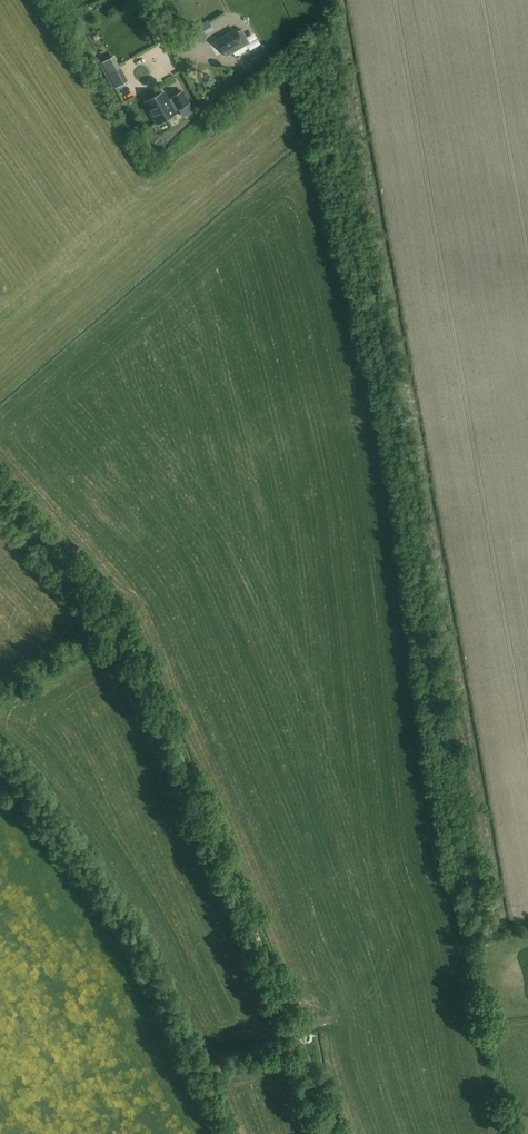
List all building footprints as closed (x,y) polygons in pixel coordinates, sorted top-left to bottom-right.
[(199,37),(212,29),(208,21),(194,28),(199,37)] [(236,31),(235,29),(216,40),(223,52),(226,56),(249,42),(241,28),(236,31)] [(179,48),(193,40),(188,32),(175,39),(179,48)] [(249,66),(251,70),(259,64),(255,56),(250,60),(249,66)] [(120,67),(118,68),(108,73),(111,79),(123,72),(120,67)] [(167,100),(162,92),(146,101),(150,108),(148,109),(152,116),(154,115),(158,123),(174,114),(173,111),(178,108),(178,109),(188,103),(181,91),(171,96),(172,97),(167,100)]
